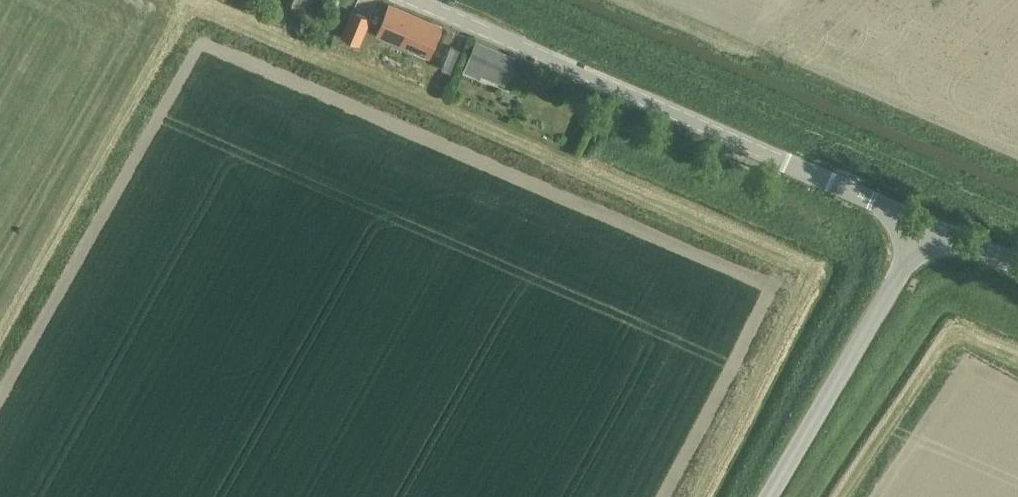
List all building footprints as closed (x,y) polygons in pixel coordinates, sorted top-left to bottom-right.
[(291,4),(308,11),(313,0),(293,0),(291,4)] [(381,24),(377,33),(401,44),(405,36),(431,47),(427,55),(428,55),(441,26),(389,5),(381,24)] [(343,35),(359,42),(370,17),(354,10),(343,35)] [(408,60),(411,50),(387,41),(384,50),(408,60)] [(514,58),(476,41),(463,69),(479,76),(480,72),(504,83),(514,58)] [(432,55),(426,69),(437,74),(443,59),(432,55)]
